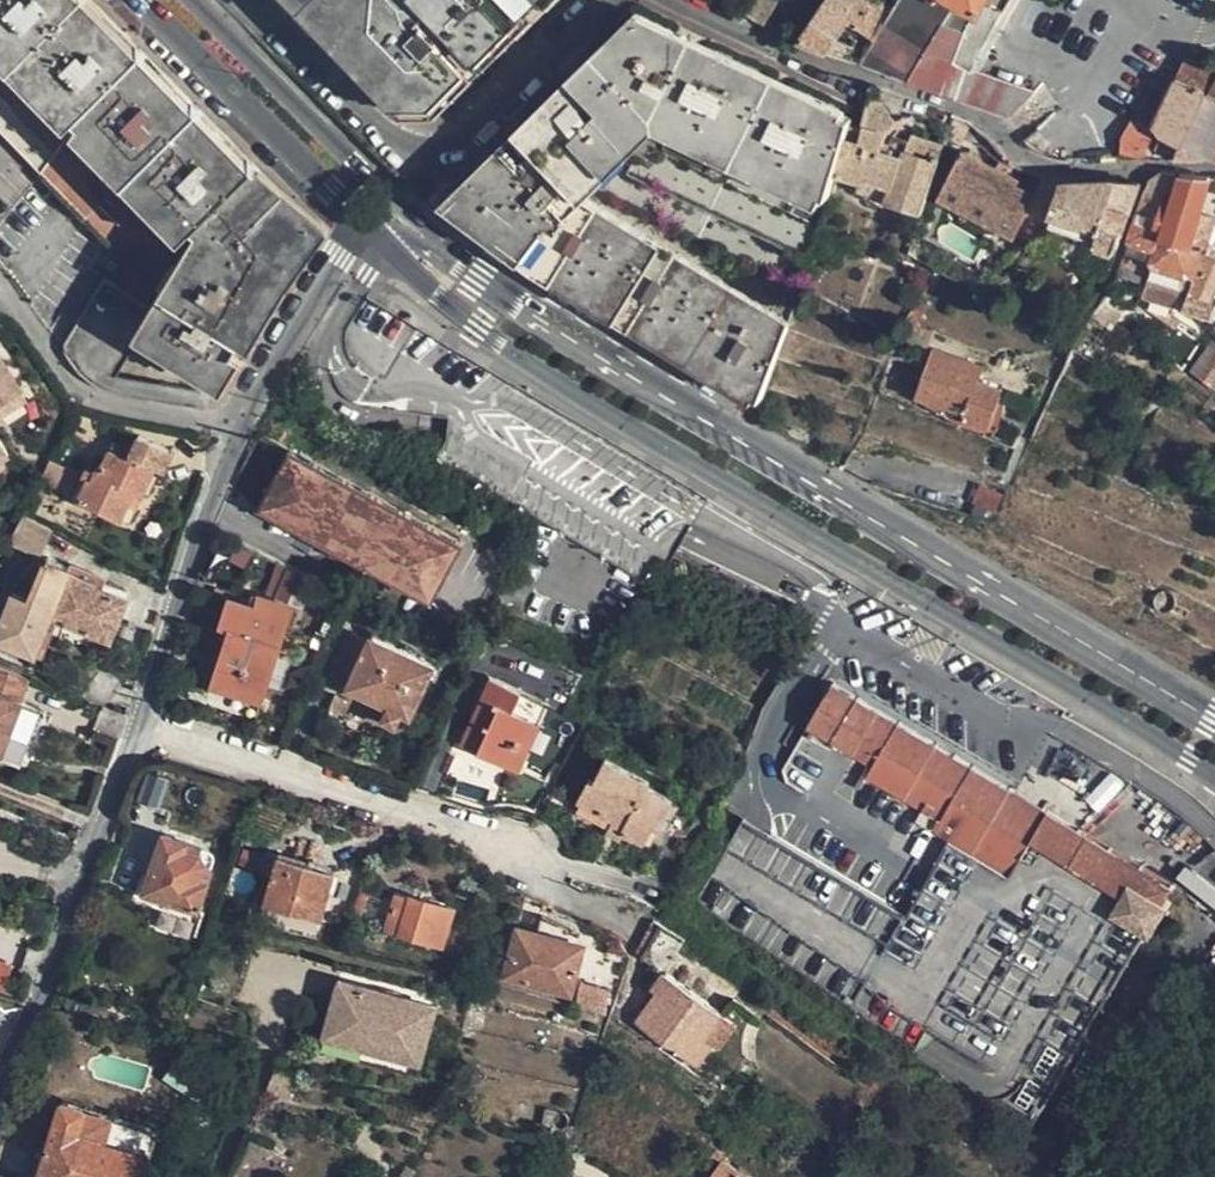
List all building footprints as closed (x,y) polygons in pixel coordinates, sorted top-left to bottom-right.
[(40,174),(78,124),(73,119),(139,53),(87,0),(0,0),(0,133),(40,174)] [(403,104),(429,104),(534,0),(302,0),(403,104)] [(763,24),(779,0),(752,0),(744,15),(763,24)] [(825,53),(847,22),(873,39),(892,8),(881,0),(822,0),(795,41),(825,53)] [(935,92),(954,62),(953,62),(973,10),(956,0),(897,0),(892,8),(873,39),(858,63),(888,74),(935,92)] [(973,10),(981,15),(990,0),(956,0),(973,10)] [(981,15),(991,21),(1005,0),(990,0),(981,15)] [(981,15),(973,10),(953,62),(954,62),(981,15)] [(981,15),(954,62),(970,71),(972,69),(994,23),(991,21),(981,15)] [(836,172),(850,124),(851,119),(640,19),(523,134),(582,193),(590,185),(803,286),(836,172)] [(157,295),(165,299),(238,342),(308,223),(139,53),(73,119),(78,124),(40,174),(107,241),(88,270),(103,280),(65,343),(64,350),(65,354),(69,361),(80,375),(81,376),(133,297),(157,295)] [(1176,158),(1208,96),(1214,82),(1214,72),(1186,59),(1153,132),(1132,121),(1123,137),(1122,157),(1144,157),(1146,158),(1165,159),(1176,158)] [(941,94),(1008,117),(1034,91),(981,72),(972,69),(970,71),(954,62),(935,92),(939,94),(941,94)] [(850,124),(836,172),(862,180),(864,181),(866,178),(893,187),(888,203),(923,213),(936,169),(944,145),(912,135),(910,142),(888,134),(893,127),(896,124),(876,97),(868,95),(861,128),(850,124)] [(1214,159),(1214,98),(1208,96),(1176,158),(1214,159)] [(1044,153),(1049,148),(1046,143),(1037,131),(1026,140),(1035,151),(1044,153)] [(648,330),(761,399),(789,324),(580,196),(582,193),(523,134),(455,202),(492,229),(519,249),(542,265),(560,276),(584,290),(648,330)] [(1053,216),(1063,186),(1040,184),(1037,196),(1016,185),(1018,181),(964,153),(940,198),(1017,236),(1028,214),(1053,223),(1055,217),(1053,216)] [(1160,172),(1149,181),(1145,197),(1140,212),(1129,245),(1121,264),(1151,276),(1146,290),(1159,297),(1177,306),(1188,276),(1197,280),(1207,255),(1208,252),(1202,250),(1162,240),(1171,209),(1202,215),(1206,198),(1211,178),(1173,175),(1167,174),(1160,172)] [(888,204),(888,203),(893,187),(866,178),(864,181),(862,180),(858,191),(888,204)] [(1102,182),(1064,183),(1063,186),(1053,216),(1055,217),(1053,223),(1029,245),(1109,274),(1141,184),(1123,183),(1102,182)] [(1208,252),(1214,227),(1214,218),(1202,215),(1171,209),(1162,240),(1202,250),(1208,252)] [(1185,309),(1213,321),(1214,316),(1214,255),(1210,253),(1208,252),(1207,255),(1197,280),(1185,309)] [(133,297),(81,376),(87,381),(97,388),(106,393),(117,395),(194,408),(201,394),(115,377),(145,331),(165,299),(157,295),(133,297)] [(238,342),(165,299),(145,331),(217,375),(238,342)] [(1214,387),(1214,346),(1207,342),(1190,375),(1214,387)] [(25,389),(0,347),(0,403),(25,389)] [(987,367),(934,350),(918,396),(967,412),(966,419),(992,427),(1005,390),(981,382),(987,367)] [(0,403),(0,418),(31,399),(25,389),(0,403)] [(164,470),(173,452),(140,437),(129,457),(110,448),(98,473),(86,467),(81,477),(86,480),(76,501),(119,520),(127,506),(135,510),(156,467),(164,470)] [(9,453),(0,438),(0,459),(9,453)] [(258,507),(432,599),(465,537),(291,446),(258,507)] [(53,531),(24,515),(8,545),(9,545),(38,560),(53,531)] [(71,571),(45,560),(29,602),(10,594),(0,623),(0,643),(35,656),(51,618),(110,642),(126,599),(103,589),(69,576),(71,571)] [(73,566),(71,571),(69,576),(103,589),(107,580),(73,566)] [(212,689),(258,704),(289,606),(260,596),(257,606),(229,599),(222,625),(230,629),(212,689)] [(365,640),(349,632),(329,678),(343,686),(343,689),(385,708),(379,722),(395,730),(400,715),(410,720),(434,668),(368,637),(365,640)] [(29,681),(0,670),(0,757),(29,681)] [(459,746),(518,774),(547,704),(489,679),(459,746)] [(745,823),(723,858),(686,922),(826,1005),(851,1019),(922,1060),(1032,1123),(1043,1105),(1145,931),(1151,934),(1156,926),(1170,903),(1164,899),(1171,888),(1154,872),(1089,835),(833,687),(790,759),(751,826),(745,823)] [(648,783),(603,760),(592,783),(586,780),(575,803),(609,822),(603,834),(619,842),(622,836),(642,846),(652,828),(657,829),(672,802),(647,788),(648,783)] [(142,895),(203,915),(205,907),(200,904),(210,871),(203,868),(199,854),(201,848),(164,835),(142,895)] [(267,897),(321,913),(333,873),(295,862),(293,868),(276,863),(267,897)] [(1154,872),(1171,888),(1173,884),(1154,872)] [(384,929),(440,948),(452,910),(412,898),(395,893),(384,929)] [(504,979),(568,996),(583,946),(563,941),(569,921),(540,914),(535,933),(516,929),(504,979)] [(661,929),(685,943),(688,937),(665,922),(661,929)] [(685,943),(661,929),(643,957),(667,972),(669,974),(682,955),(679,952),(685,943)] [(696,1067),(714,1044),(707,1037),(723,1013),(669,974),(667,972),(655,992),(660,995),(638,1024),(696,1067)] [(323,1041),(362,1051),(363,1042),(334,1034),(344,985),(336,983),(323,1041)] [(373,992),(344,985),(334,1034),(363,1042),(362,1051),(390,1057),(394,1049),(424,1057),(434,1006),(405,999),(400,994),(377,990),(373,992)] [(738,1024),(723,1013),(707,1037),(714,1044),(720,1048),(738,1024)] [(421,1064),(424,1057),(394,1049),(390,1057),(421,1064)] [(61,1105),(48,1150),(36,1148),(27,1176),(143,1176),(155,1133),(61,1105)] [(725,1161),(723,1162),(713,1156),(702,1172),(709,1176),(749,1176),(725,1161)]
